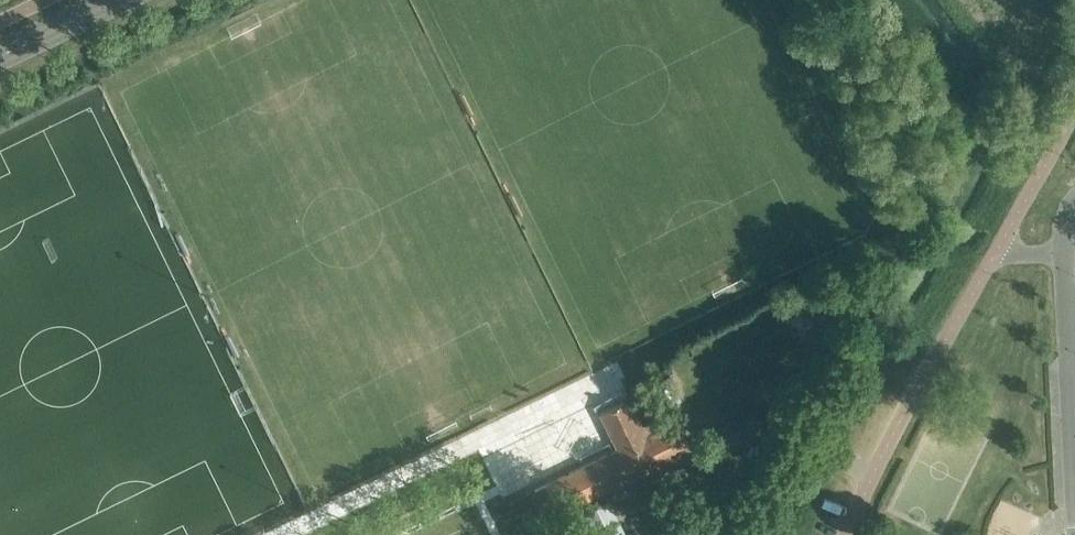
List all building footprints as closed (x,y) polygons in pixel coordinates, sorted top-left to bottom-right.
[(548,517),(644,471),(691,448),(677,420),(646,434),(629,398),(600,412),(617,448),(535,489),(548,517)] [(613,500),(588,512),(599,534),(630,534),(613,500)]
